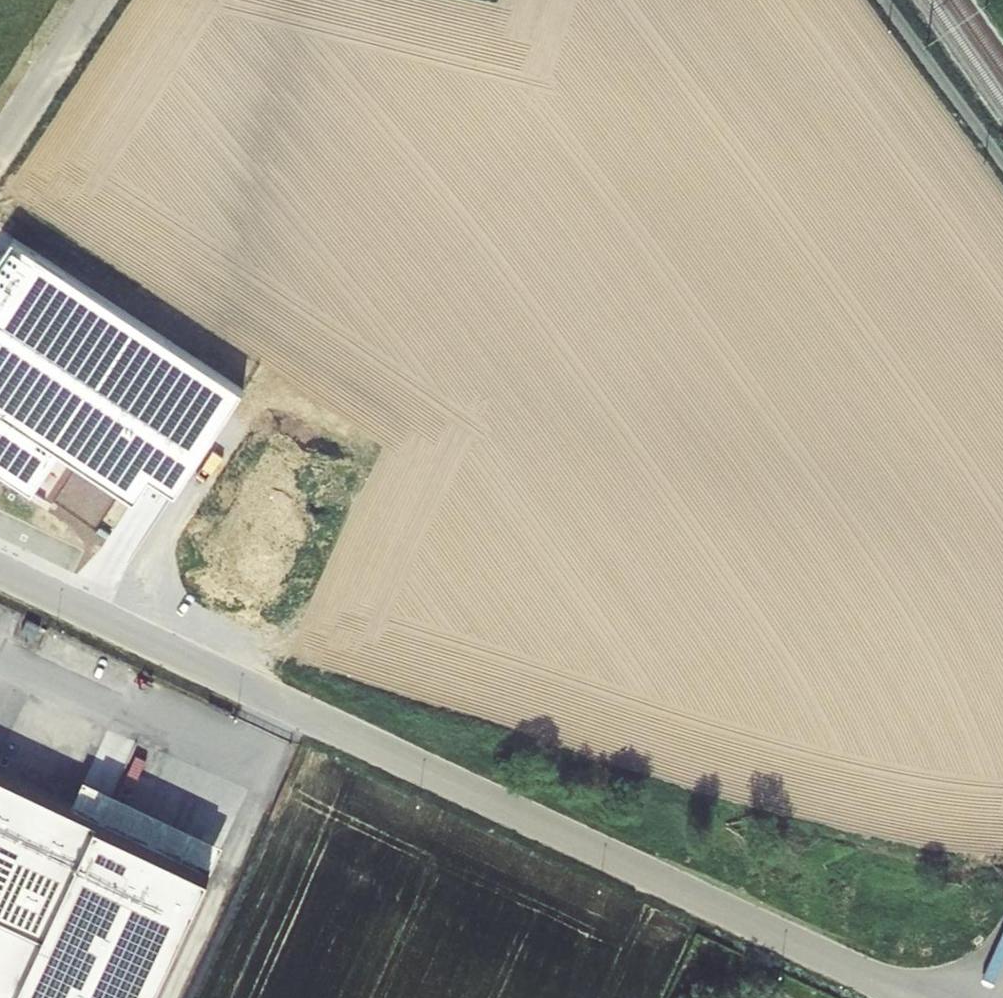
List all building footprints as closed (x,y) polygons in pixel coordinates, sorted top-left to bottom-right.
[(231,828),(84,763),(81,783),(0,746),(0,997),(150,997),(231,828)]
